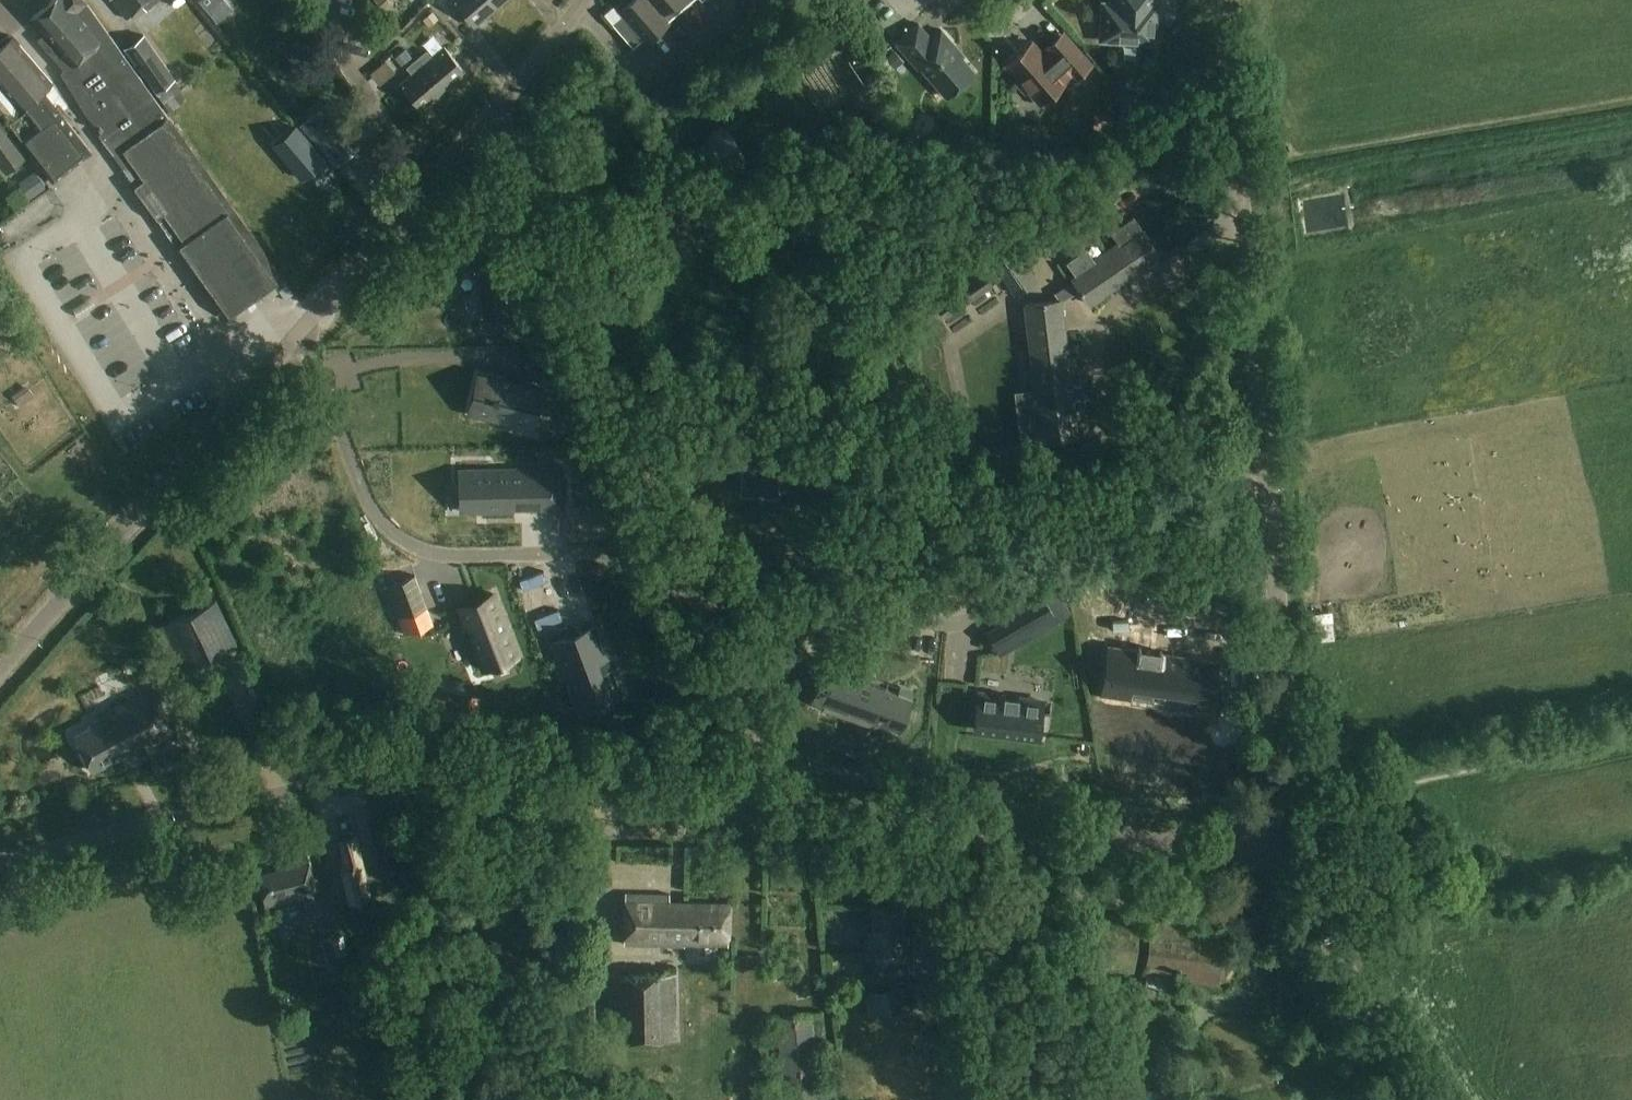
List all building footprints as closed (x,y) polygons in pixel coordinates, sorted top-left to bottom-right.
[(169,118),(87,3),(84,0),(55,0),(34,18),(47,33),(39,40),(65,70),(62,73),(72,84),(71,85),(87,113),(99,127),(101,131),(102,130),(103,132),(100,135),(113,153),(230,316),(283,278),(169,118)] [(110,0),(126,19),(142,5),(146,10),(158,0),(110,0)] [(496,8),(490,0),(452,0),(474,26),(496,8)] [(620,11),(624,16),(614,24),(634,48),(644,39),(647,43),(671,22),(669,20),(693,0),(633,0),(620,11)] [(1117,4),(1114,3),(1109,8),(1109,11),(1103,10),(1101,41),(1155,44),(1157,6),(1153,6),(1153,0),(1117,0),(1117,4)] [(932,38),(919,24),(896,43),(916,65),(918,64),(936,84),(943,78),(954,91),(975,72),(955,48),(957,47),(942,30),(932,38)] [(1092,65),(1064,33),(1042,53),(1033,43),(1007,65),(1019,78),(1016,81),(1027,93),(1029,90),(1041,104),(1067,81),(1066,80),(1075,72),(1079,76),(1092,65)] [(13,36),(0,48),(0,113),(54,182),(92,152),(61,112),(69,106),(53,83),(13,36)] [(182,87),(144,36),(125,50),(162,102),(182,87)] [(427,51),(417,60),(444,93),(467,74),(445,48),(433,58),(427,51)] [(412,57),(405,49),(395,57),(402,65),(412,57)] [(444,93),(417,60),(407,68),(412,75),(400,86),(422,112),(444,93)] [(1140,93),(1117,92),(1114,143),(1137,145),(1140,93)] [(332,100),(301,127),(337,169),(368,143),(332,100)] [(6,172),(26,158),(12,139),(0,122),(0,163),(6,172)] [(748,168),(727,122),(711,130),(706,142),(707,153),(713,165),(723,171),(734,175),(748,168)] [(313,154),(300,138),(288,146),(309,174),(324,162),(316,152),(313,154)] [(47,189),(35,172),(19,183),(31,200),(47,189)] [(1121,217),(1113,204),(1078,227),(1086,240),(1121,217)] [(1106,251),(1123,275),(1140,262),(1144,268),(1162,256),(1134,217),(1112,233),(1118,243),(1106,251)] [(1045,253),(1036,238),(994,266),(1013,295),(1038,279),(1028,264),(1045,253)] [(1123,275),(1106,251),(1094,259),(1087,249),(1067,263),(1077,277),(1073,279),(1091,305),(1108,293),(1104,287),(1123,275)] [(505,258),(474,263),(484,328),(515,323),(505,258)] [(1072,387),(1061,301),(1026,305),(1042,441),(1078,437),(1074,409),(1085,405),(1084,401),(1087,399),(1087,393),(1084,392),(1083,387),(1072,387)] [(478,374),(470,408),(534,423),(542,389),(478,374)] [(148,393),(147,375),(121,376),(121,394),(148,393)] [(780,459),(744,456),(741,491),(778,494),(779,477),(803,479),(805,461),(792,460),(792,462),(780,461),(780,459)] [(464,470),(465,502),(482,501),(483,512),(513,511),(513,507),(541,506),(541,511),(563,510),(562,469),(464,470)] [(502,592),(470,604),(493,665),(525,653),(502,592)] [(237,644),(216,600),(153,630),(174,674),(237,644)] [(596,629),(556,644),(582,713),(622,697),(596,629)] [(1120,664),(1115,701),(1157,707),(1157,709),(1158,710),(1159,707),(1178,710),(1178,713),(1180,713),(1180,710),(1192,712),(1194,701),(1212,704),(1218,663),(1216,662),(1215,667),(1189,663),(1189,659),(1167,655),(1165,663),(1145,660),(1143,668),(1120,664)] [(815,694),(826,698),(824,704),(900,731),(904,720),(906,720),(910,710),(908,709),(912,698),(861,680),(856,684),(834,676),(833,677),(822,673),(815,694)] [(178,736),(154,689),(99,716),(100,718),(88,724),(90,728),(74,736),(92,772),(136,750),(139,755),(178,736)] [(1044,702),(979,694),(974,729),(1039,737),(1044,702)] [(179,769),(176,755),(152,761),(156,775),(179,769)] [(374,898),(358,835),(339,840),(344,860),(340,870),(350,905),(374,898)] [(316,894),(307,858),(297,860),(298,866),(260,875),(267,906),(316,894)] [(670,895),(626,894),(625,946),(685,947),(686,945),(729,946),(730,903),(670,902),(670,895)] [(335,916),(331,898),(304,904),(308,922),(335,916)] [(905,907),(874,907),(874,934),(869,934),(869,959),(908,959),(909,934),(905,934),(905,907)] [(1144,974),(1218,983),(1223,935),(1212,933),(1213,925),(1192,923),(1192,917),(1168,915),(1167,920),(1150,918),(1144,974)] [(1135,971),(1140,920),(1105,917),(1104,919),(1085,917),(1096,968),(1135,971)] [(678,1039),(677,975),(608,976),(609,1040),(678,1039)] [(951,1003),(945,979),(915,986),(920,1010),(951,1003)] [(909,985),(865,994),(869,1014),(913,1006),(909,985)] [(812,1015),(776,1018),(785,1099),(821,1099),(812,1015)]
